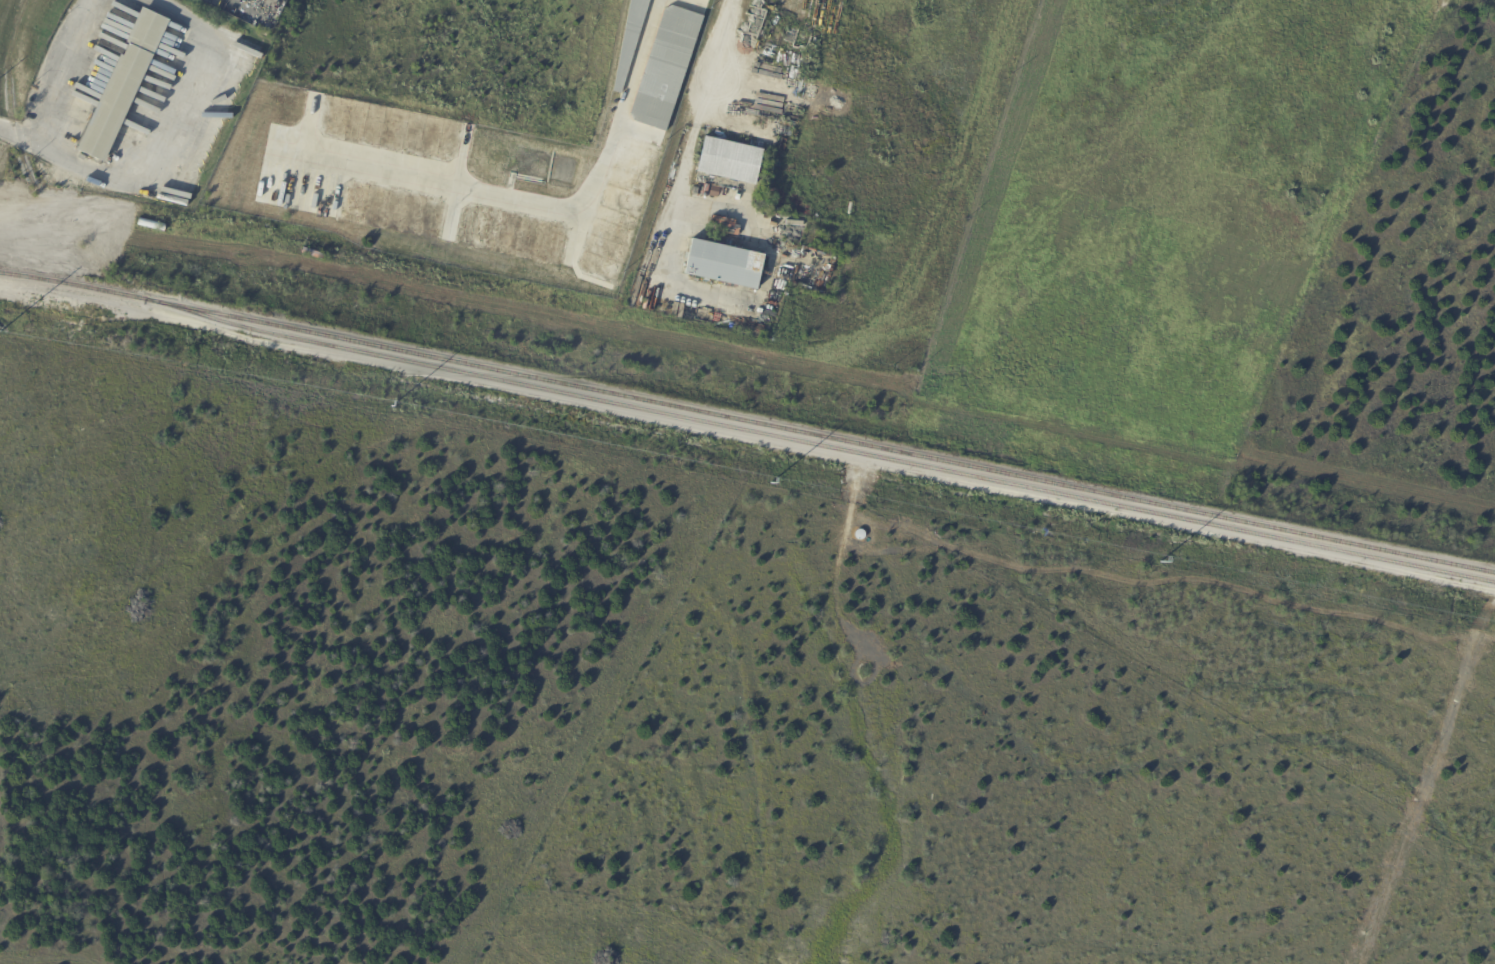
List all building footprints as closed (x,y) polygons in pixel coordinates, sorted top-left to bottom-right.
[(613,92),(631,0),(652,0),(621,95),(613,92)] [(704,16),(665,132),(634,121),(630,114),(665,9),(672,5),(704,16)] [(77,150),(120,55),(123,56),(128,44),(125,43),(141,7),(169,20),(105,163),(77,150)] [(764,150),(756,185),(697,171),(705,136),(764,149),(764,150)] [(692,238),(765,254),(757,290),(684,274),(692,238)]
